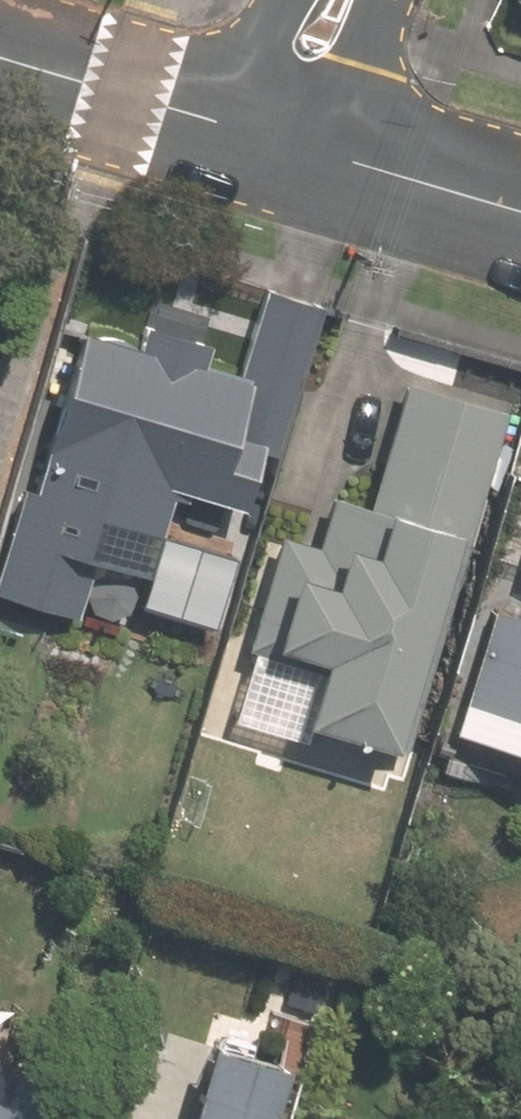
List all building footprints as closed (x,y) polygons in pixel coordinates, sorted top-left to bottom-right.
[(328,309),(270,293),(245,380),(210,370),(216,348),(150,328),(143,352),(87,336),(40,496),(26,492),(0,580),(0,598),(81,621),(98,567),(153,583),(177,501),(191,506),(193,499),(250,515),(268,456),(283,460),(328,309)] [(421,456),(426,437),(352,416),(308,565),(451,606),(489,476),(421,456)] [(518,516),(504,563),(520,568),(520,516),(518,516)] [(513,615),(520,618),(520,585),(513,615)] [(504,680),(520,684),(520,621),(504,680)] [(282,1063),(207,1042),(186,1118),(267,1118),(282,1063)] [(0,1058),(0,1118),(64,1118),(76,1080),(0,1058)]
